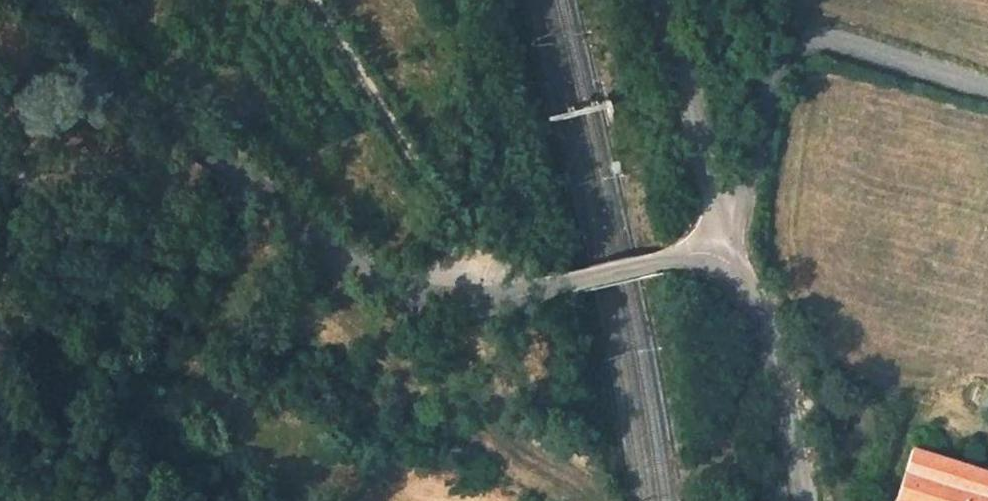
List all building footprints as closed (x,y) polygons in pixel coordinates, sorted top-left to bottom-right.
[(893,500),(905,500),(907,496),(921,500),(987,500),(987,487),(987,486),(987,484),(987,465),(913,441),(893,500)]
